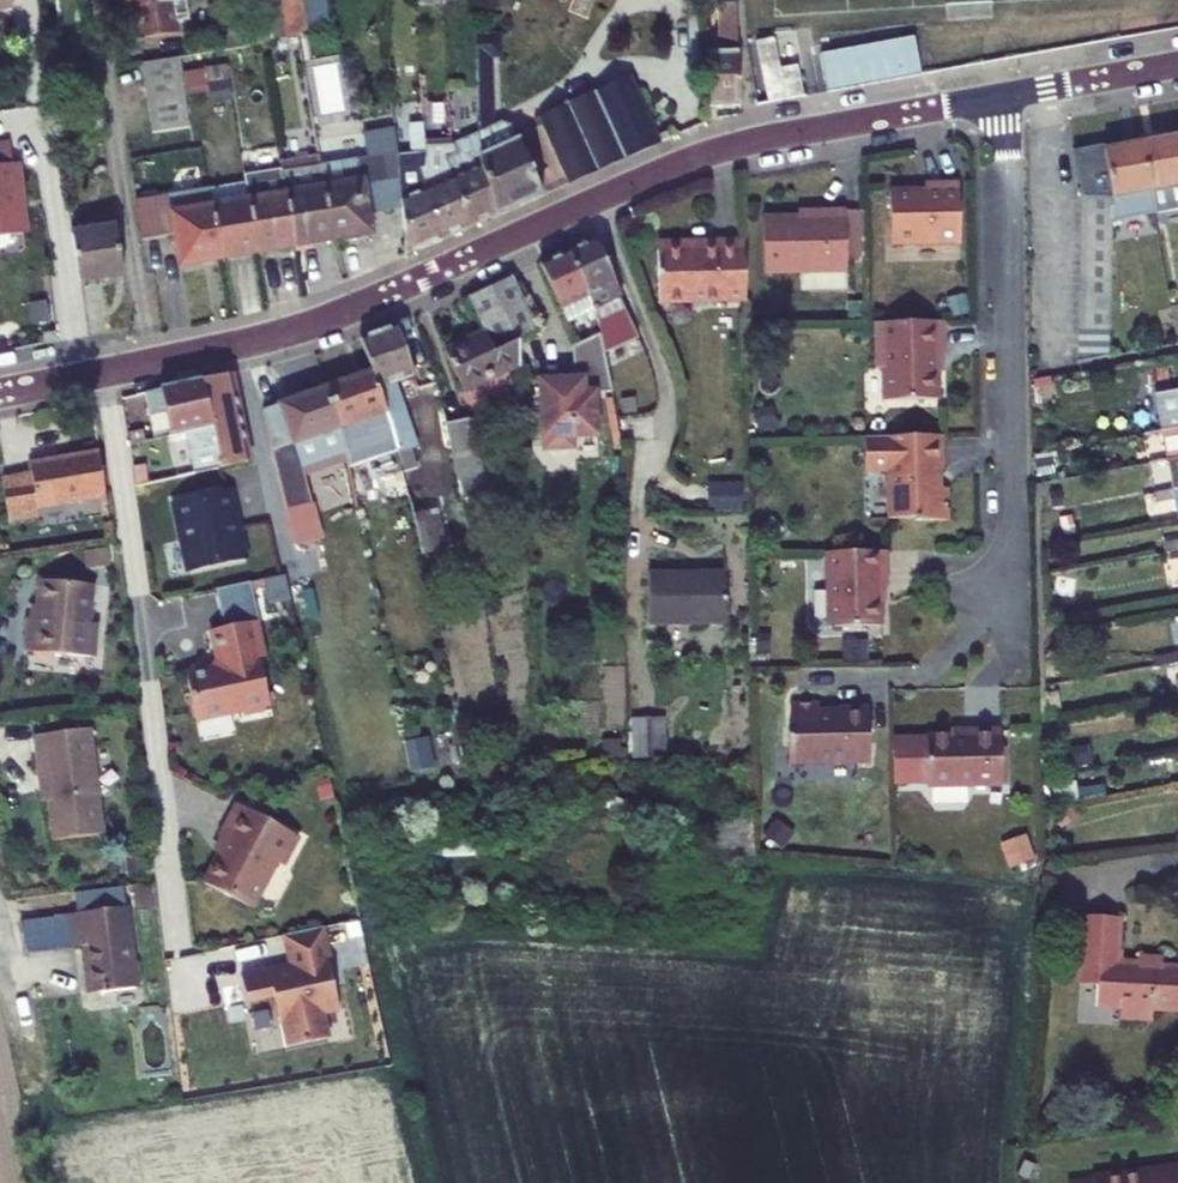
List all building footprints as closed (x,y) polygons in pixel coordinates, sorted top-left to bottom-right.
[(12,7),(11,0),(0,0),(0,9),(12,7)] [(140,39),(179,34),(174,0),(122,0),(123,10),(135,8),(140,39)] [(325,0),(305,0),(310,33),(329,31),(325,0)] [(720,52),(708,52),(710,106),(741,104),(737,3),(719,3),(720,52)] [(476,34),(478,133),(479,164),(496,215),(541,195),(510,124),(501,121),(495,123),(493,58),(501,58),(501,34),(476,34)] [(887,54),(767,76),(755,78),(759,103),(891,79),(887,54)] [(142,62),(147,101),(184,96),(178,57),(142,62)] [(210,92),(231,88),(227,66),(206,69),(210,92)] [(767,76),(766,68),(754,70),(755,78),(767,76)] [(629,75),(539,116),(569,183),(659,142),(629,75)] [(210,92),(212,102),(232,100),(231,88),(210,92)] [(151,132),(188,127),(184,96),(147,101),(151,132)] [(452,157),(441,159),(469,226),(496,215),(479,164),(478,133),(454,143),(451,145),(452,157)] [(1152,215),(1177,210),(1177,153),(1175,138),(1139,144),(1152,215)] [(24,235),(20,198),(24,197),(19,164),(12,165),(9,141),(0,142),(0,237),(24,235)] [(396,143),(356,150),(362,183),(362,185),(399,179),(397,156),(396,143)] [(426,168),(420,169),(441,239),(469,226),(441,159),(452,157),(451,145),(454,143),(425,145),(425,152),(426,168)] [(1109,213),(1109,223),(1152,215),(1139,144),(1103,151),(1102,151),(1109,196),(1109,213)] [(1071,151),(1079,196),(1109,196),(1102,151),(1103,151),(1102,145),(1071,151)] [(356,150),(317,156),(320,174),(330,240),(370,233),(362,185),(362,183),(356,150)] [(425,152),(397,156),(399,179),(406,254),(441,239),(420,169),(426,168),(425,152)] [(293,246),(330,240),(320,174),(317,156),(280,162),(282,176),(293,246)] [(282,176),(246,182),(256,253),(293,246),(282,176)] [(207,188),(219,259),(256,253),(246,182),(207,188)] [(961,243),(959,182),(925,183),(925,190),(890,191),(891,244),(961,243)] [(207,188),(135,201),(141,240),(176,234),(180,265),(219,259),(207,188)] [(1078,212),(1109,213),(1109,196),(1079,196),(1078,212)] [(28,235),(24,197),(20,198),(24,235),(28,235)] [(824,215),(798,216),(763,216),(764,273),(846,271),(845,210),(824,211),(824,215)] [(1109,230),(1109,223),(1109,213),(1078,212),(1078,229),(1109,230)] [(115,227),(71,233),(78,281),(122,275),(115,227)] [(1078,246),(1109,246),(1109,230),(1078,229),(1078,246)] [(637,337),(618,298),(621,296),(594,238),(567,251),(594,309),(604,350),(637,337)] [(656,240),(656,249),(700,250),(700,241),(656,240)] [(656,249),(658,304),(745,302),(744,241),(700,241),(700,250),(656,249)] [(1077,263),(1108,263),(1109,246),(1078,246),(1077,263)] [(540,264),(567,321),(594,309),(567,251),(540,264)] [(1077,279),(1108,280),(1108,263),(1077,263),(1077,279)] [(486,334),(495,353),(518,342),(537,332),(511,278),(469,298),(486,334)] [(1077,296),(1107,296),(1108,280),(1077,279),(1077,296)] [(1077,313),(1107,313),(1107,296),(1077,296),(1077,313)] [(1176,344),(1177,343),(1177,319),(1176,307),(1169,308),(1176,344)] [(1076,329),(1107,329),(1107,313),(1077,313),(1076,329)] [(937,356),(944,355),(944,321),(875,323),(876,368),(882,368),(883,400),(938,400),(937,356)] [(410,426),(396,383),(415,375),(397,325),(360,338),(371,371),(384,410),(389,425),(391,430),(400,472),(414,469),(410,449),(416,447),(410,426)] [(1075,362),(1107,356),(1107,329),(1076,329),(1075,362)] [(519,359),(518,342),(495,353),(486,334),(445,353),(463,391),(504,373),(501,368),(519,359)] [(604,350),(600,334),(578,344),(572,346),(573,366),(574,378),(554,379),(538,381),(543,451),(576,449),(575,438),(581,437),(598,436),(595,393),(612,392),(604,350)] [(519,366),(519,359),(501,368),(504,373),(519,366)] [(573,366),(554,374),(554,379),(574,378),(573,366)] [(371,371),(325,388),(338,427),(384,410),(371,371)] [(232,372),(230,373),(202,379),(213,426),(184,432),(195,472),(251,461),(232,372)] [(154,438),(184,432),(213,426),(202,379),(150,389),(152,398),(146,399),(154,438)] [(346,454),(343,442),(338,427),(325,388),(264,410),(274,450),(293,444),(303,469),(346,454)] [(1153,395),(1160,430),(1177,427),(1177,390),(1153,395)] [(384,410),(338,427),(343,442),(389,425),(384,410)] [(446,423),(457,476),(480,471),(469,419),(446,423)] [(1160,430),(1165,460),(1177,458),(1177,427),(1160,430)] [(628,439),(656,438),(655,429),(628,430),(628,439)] [(598,436),(581,437),(582,455),(599,454),(598,436)] [(941,469),(940,436),(863,437),(863,471),(887,470),(888,519),(913,518),(913,521),(946,520),(945,488),(938,488),(938,469),(941,469)] [(39,516),(37,506),(66,503),(108,498),(100,451),(60,458),(62,466),(31,471),(31,474),(3,479),(8,520),(39,516)] [(29,464),(31,471),(62,466),(60,458),(29,464)] [(1170,488),(1177,487),(1177,458),(1165,460),(1169,479),(1170,488)] [(462,498),(485,494),(480,471),(457,476),(462,498)] [(387,500),(402,495),(396,472),(380,476),(387,500)] [(290,520),(311,516),(303,474),(281,479),(290,520)] [(741,509),(740,483),(708,483),(709,509),(741,509)] [(1176,519),(1177,519),(1177,487),(1170,488),(1152,492),(1154,501),(1172,498),(1176,519)] [(244,566),(229,494),(167,507),(182,579),(244,566)] [(407,504),(419,556),(451,549),(440,497),(407,504)] [(85,517),(86,519),(111,517),(108,498),(66,503),(68,519),(85,517)] [(1066,535),(1063,518),(1052,520),(1055,537),(1066,535)] [(1162,543),(1164,552),(1177,549),(1177,540),(1162,543)] [(887,586),(886,551),(826,552),(827,627),(882,625),(881,602),(881,586),(885,586),(887,586)] [(648,623),(726,622),(725,573),(648,574),(648,623)] [(1056,580),(1060,599),(1074,596),(1070,577),(1056,580)] [(40,580),(38,605),(35,619),(28,619),(24,651),(96,657),(99,625),(90,623),(94,585),(40,580)] [(252,582),(215,589),(220,610),(256,603),(252,582)] [(256,603),(220,610),(223,628),(260,620),(256,603)] [(28,619),(35,619),(38,605),(29,604),(28,619)] [(260,620),(223,628),(211,630),(216,659),(211,667),(210,667),(204,663),(190,666),(185,673),(195,721),(243,712),(248,716),(260,714),(264,709),(270,707),(262,665),(254,625),(261,623),(260,620)] [(261,623),(254,625),(262,665),(269,663),(261,623)] [(1077,647),(1075,632),(1064,634),(1066,649),(1077,647)] [(832,765),(869,764),(868,708),(837,709),(837,711),(818,712),(817,704),(789,704),(790,732),(787,732),(787,763),(832,762),(832,765)] [(664,756),(663,722),(633,722),(634,757),(664,756)] [(927,786),(1001,784),(1000,727),(965,728),(966,733),(950,733),(926,734),(927,786)] [(54,840),(102,835),(88,729),(34,735),(41,784),(47,783),(50,802),(54,840)] [(418,769),(438,764),(429,735),(410,741),(418,769)] [(43,802),(50,802),(47,783),(41,784),(43,802)] [(230,841),(208,883),(256,909),(281,863),(288,867),(304,838),(242,804),(224,838),(230,841)] [(73,913),(125,907),(124,899),(72,905),(73,913)] [(128,907),(125,907),(73,913),(70,913),(74,947),(84,946),(90,993),(138,987),(128,907)] [(1119,917),(1083,915),(1079,985),(1097,987),(1094,1006),(1119,1008),(1119,1020),(1152,1021),(1153,1010),(1177,1012),(1177,967),(1163,966),(1163,958),(1139,956),(1138,960),(1138,966),(1116,965),(1116,954),(1119,917)] [(336,963),(329,928),(288,936),(294,967),(295,975),(289,976),(284,981),(270,971),(245,976),(250,1002),(278,997),(282,1018),(287,1021),(292,1047),(332,1040),(327,1015),(343,1011),(333,963),(336,963)] [(1138,966),(1138,960),(1120,959),(1120,954),(1116,954),(1116,965),(1138,966)] [(295,975),(294,967),(270,971),(284,981),(289,976),(295,975)] [(1065,1118),(1049,1108),(1041,1120),(1056,1130),(1065,1118)] [(1111,1178),(1110,1174),(1093,1176),(1094,1182),(1085,1182),(1177,1182),(1177,1167),(1111,1178)]
